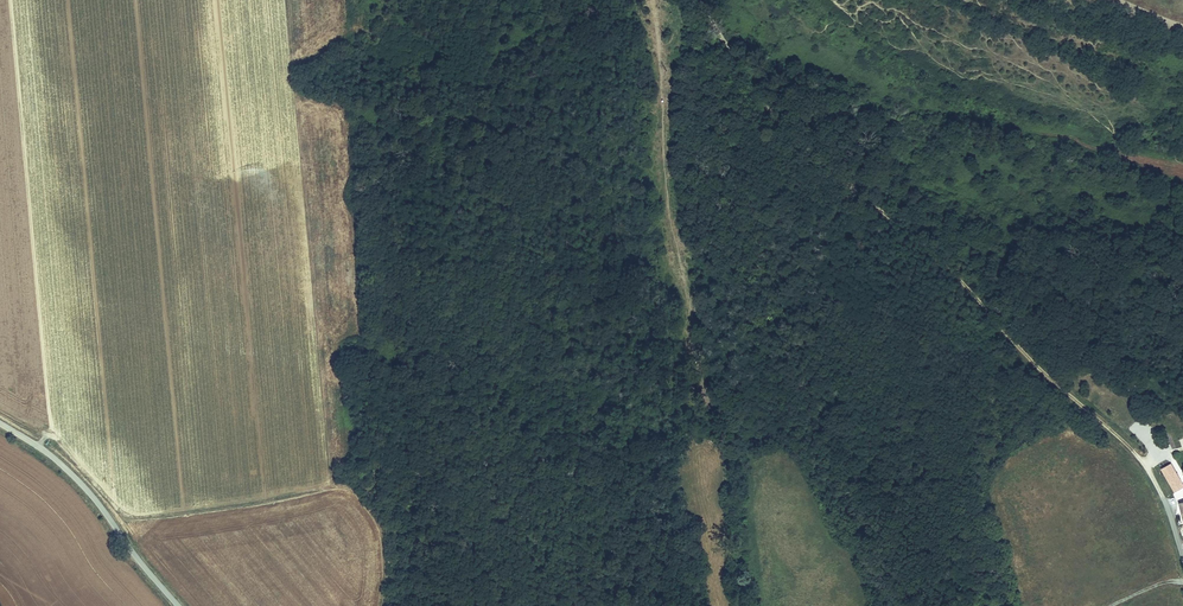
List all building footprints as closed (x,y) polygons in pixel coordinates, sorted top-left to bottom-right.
[(1171,461),(1160,467),(1174,491),(1182,486),(1182,482),(1171,461)]
